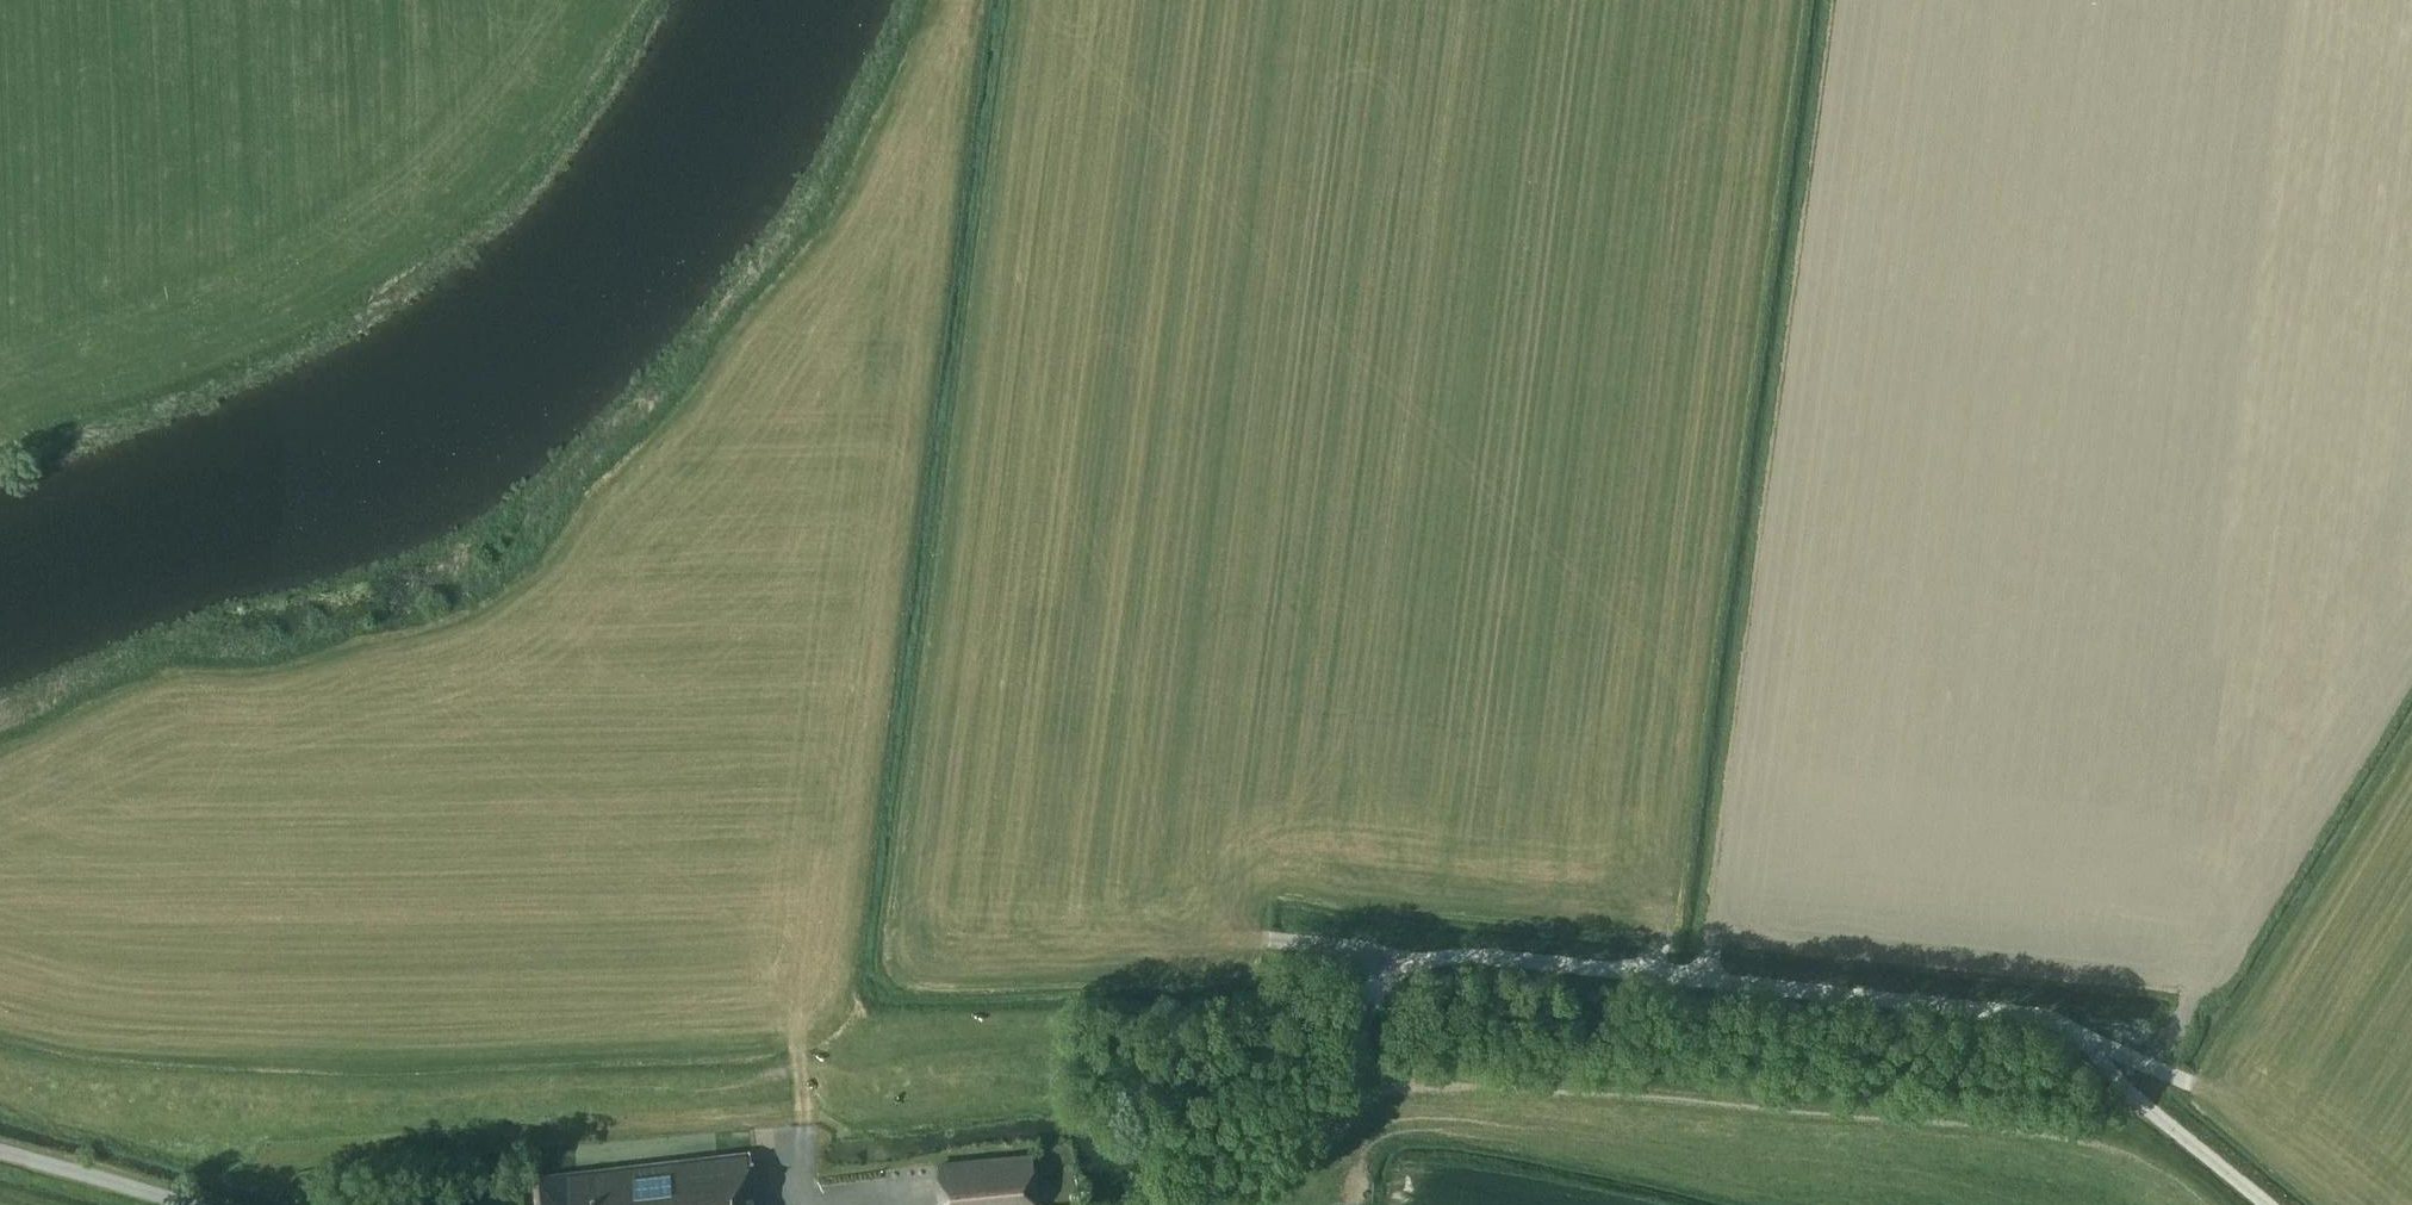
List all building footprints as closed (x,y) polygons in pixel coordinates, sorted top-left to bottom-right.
[(543,1204),(758,1204),(752,1151),(540,1175),(543,1204)] [(1032,1154),(938,1164),(942,1204),(1038,1204),(1032,1154)]
